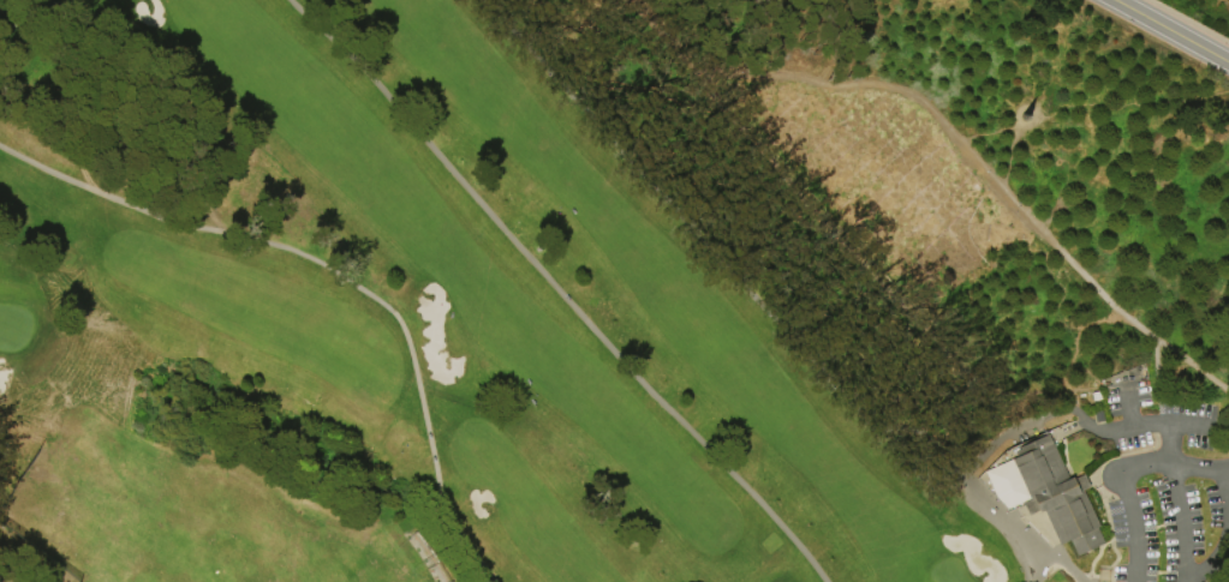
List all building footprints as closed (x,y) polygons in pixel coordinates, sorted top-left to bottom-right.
[(1012,455),(1054,437),(1073,481),(1082,478),(1112,546),(1073,563),(1050,512),(1038,517),(1013,458),(1012,455)] [(1013,458),(983,470),(996,500),(1006,509),(1027,499),(1013,458)]
